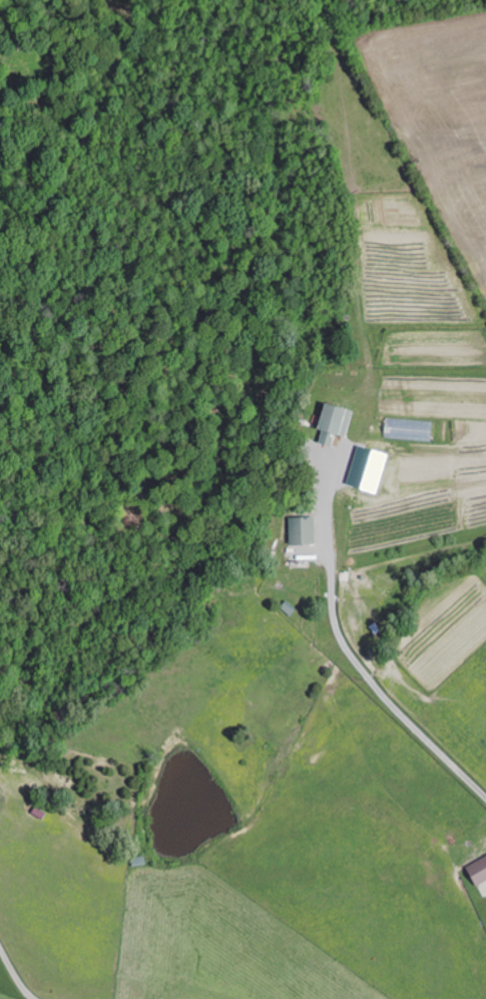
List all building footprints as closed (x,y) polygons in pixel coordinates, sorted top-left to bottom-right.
[(359,410),(330,403),(324,429),(327,430),(324,442),(345,448),(348,437),(352,438),(359,410)] [(292,517),(293,544),(320,543),(319,516),(292,517)] [(481,885),(485,882),(485,858),(471,866),(481,885)]
